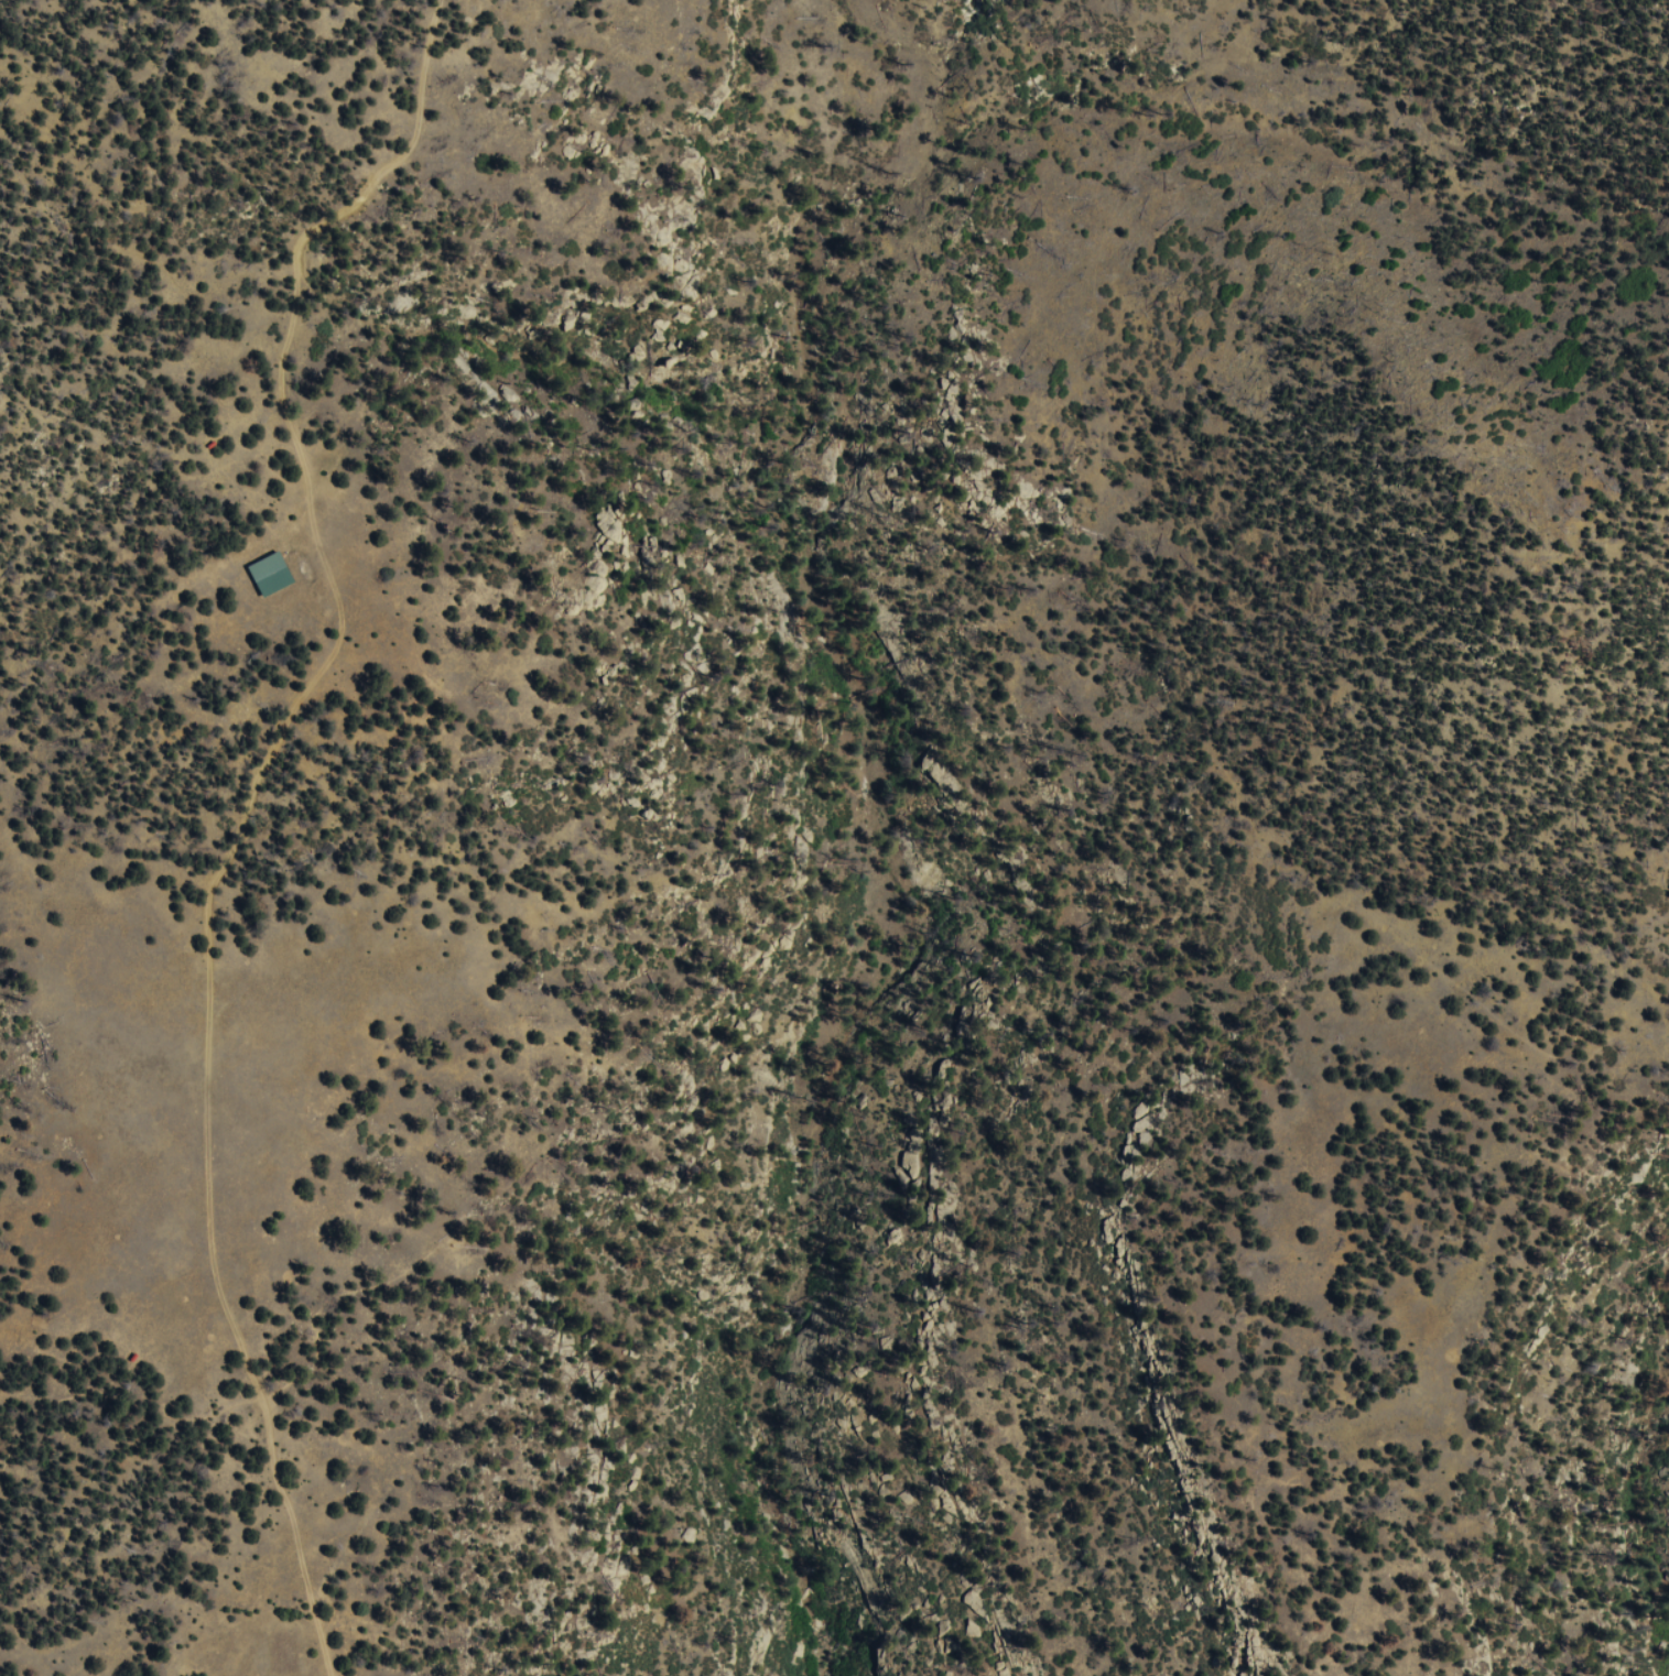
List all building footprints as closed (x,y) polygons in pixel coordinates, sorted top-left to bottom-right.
[(213,450),(210,446),(217,442),(219,445),(213,450)] [(253,567),(286,552),(302,583),(269,599),(253,567)] [(138,1363),(133,1360),(139,1353),(142,1357),(138,1363)]
